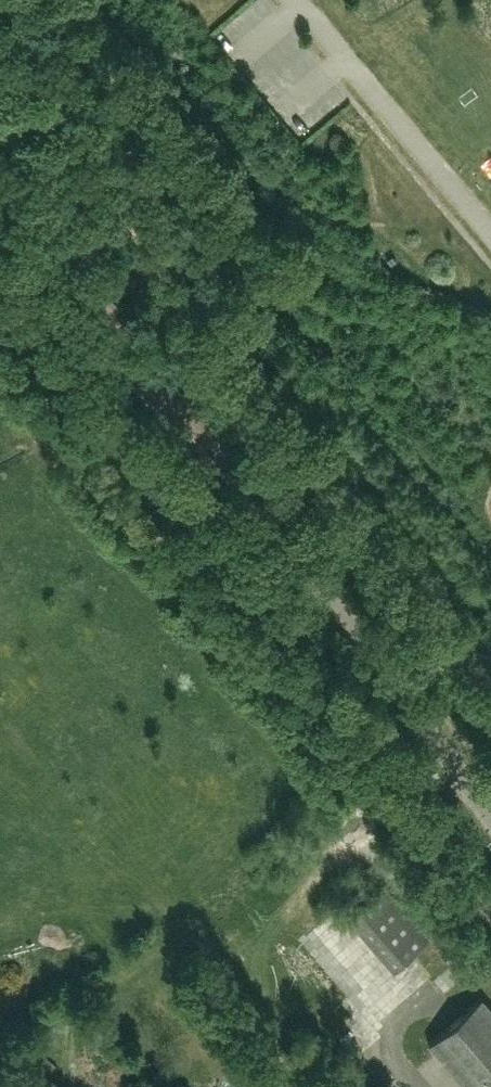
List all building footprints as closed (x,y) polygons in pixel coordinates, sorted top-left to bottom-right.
[(392,972),(429,940),(383,888),(347,919),(392,972)] [(480,999),(427,1045),(464,1086),(490,1086),(490,1012),(480,999)]
